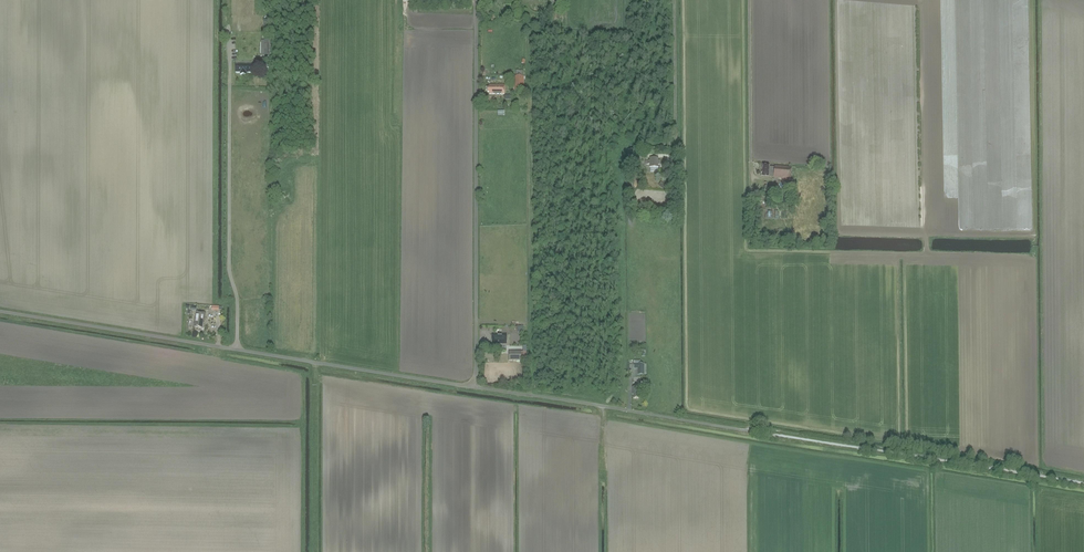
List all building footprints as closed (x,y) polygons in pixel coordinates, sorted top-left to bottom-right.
[(261,40),(261,56),(270,56),(270,40),(261,40)] [(253,66),(253,64),(236,64),(236,73),(252,73),(252,71),(255,71),(255,66),(253,66)] [(516,91),(525,91),(525,77),(516,77),(516,91)] [(490,94),(505,94),(505,85),(489,85),(489,87),(488,87),(488,92),(490,92),(490,94)] [(627,150),(627,169),(636,168),(636,150),(627,150)] [(658,161),(658,158),(650,158),(650,160),(645,160),(645,164),(650,164),(650,167),(651,167),(651,171),(657,172),(657,167),(658,167),(658,164),(660,164),(660,161),(658,161)] [(763,165),(762,176),(770,177),(790,178),(791,168),(775,166),(775,168),(769,167),(769,166),(763,165)] [(205,321),(206,313),(197,312),(194,327),(202,328),(204,320),(205,321)] [(507,344),(507,335),(493,335),(493,344),(507,344)] [(509,352),(509,361),(527,361),(527,352),(509,352)] [(638,375),(646,376),(646,364),(640,364),(640,361),(635,361),(634,369),(638,369),(638,375)] [(633,395),(634,395),(634,399),(641,399),(641,387),(633,387),(633,392),(633,395)]
